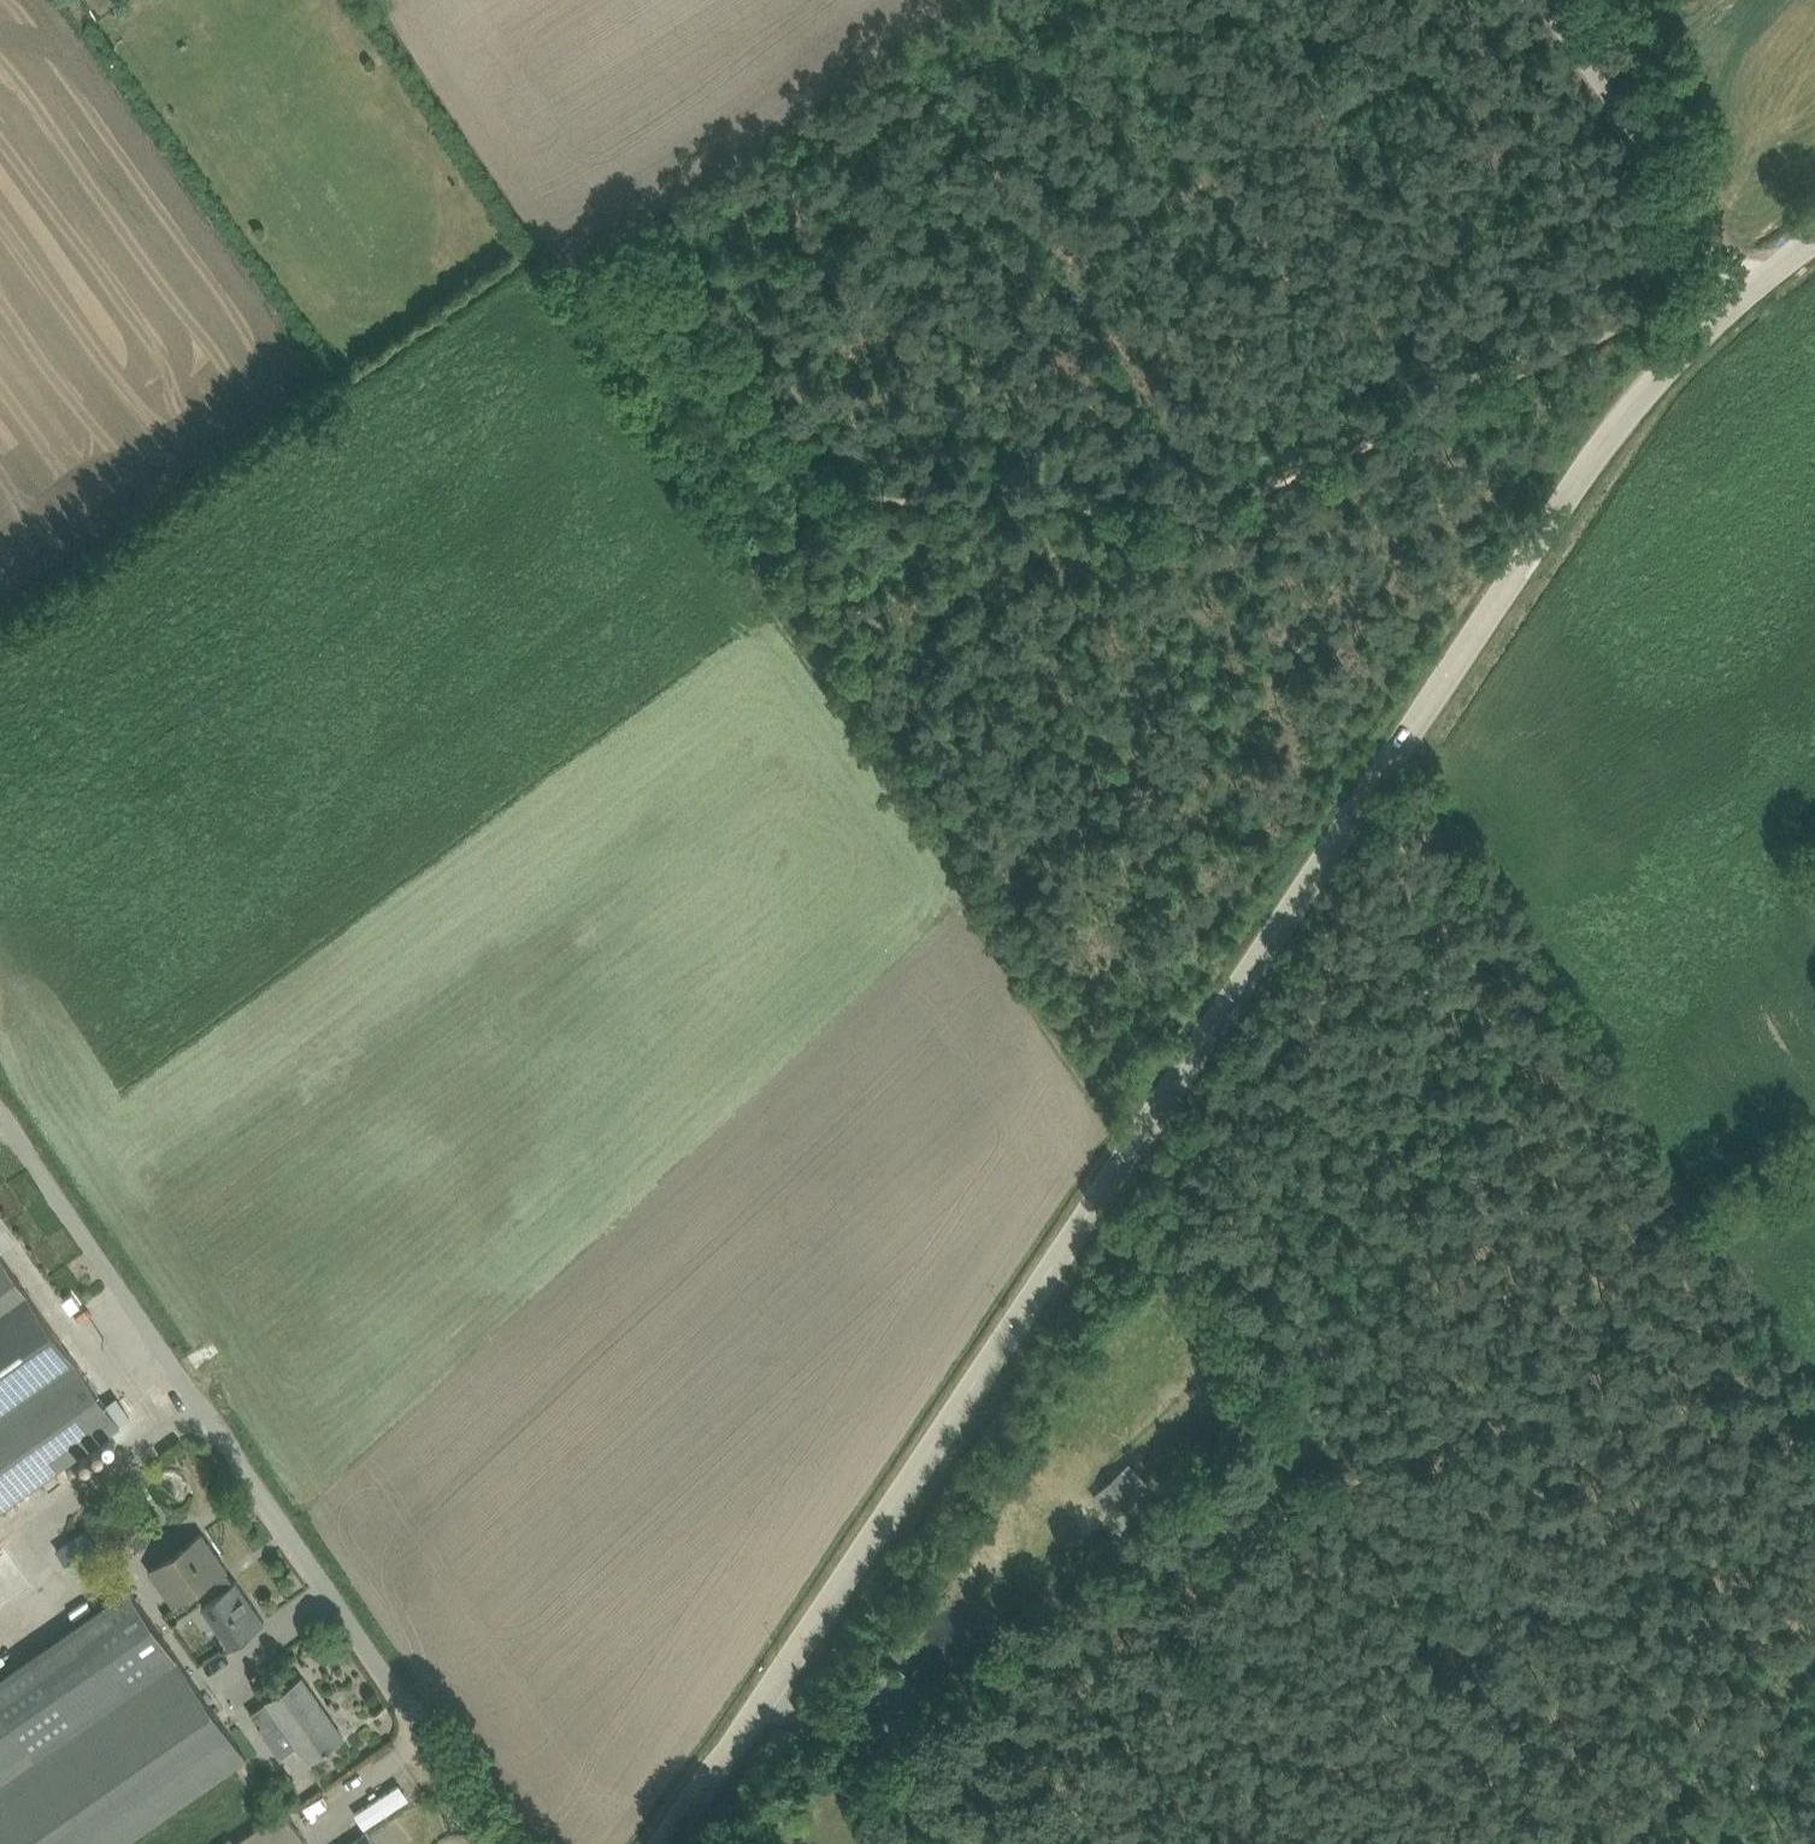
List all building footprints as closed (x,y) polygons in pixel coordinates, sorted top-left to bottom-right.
[(0,1238),(0,1500),(119,1412),(0,1238)] [(1122,1464),(1104,1483),(1120,1497),(1137,1479),(1122,1464)] [(57,1566),(88,1550),(73,1521),(42,1536),(57,1566)] [(170,1599),(225,1559),(198,1523),(144,1563),(170,1599)] [(228,1633),(263,1610),(235,1568),(200,1591),(228,1633)] [(246,1749),(129,1577),(0,1666),(0,1843),(112,1843),(246,1749)] [(295,1762),(347,1725),(300,1661),(249,1699),(295,1762)] [(370,1815),(328,1843),(391,1843),(370,1815)]
